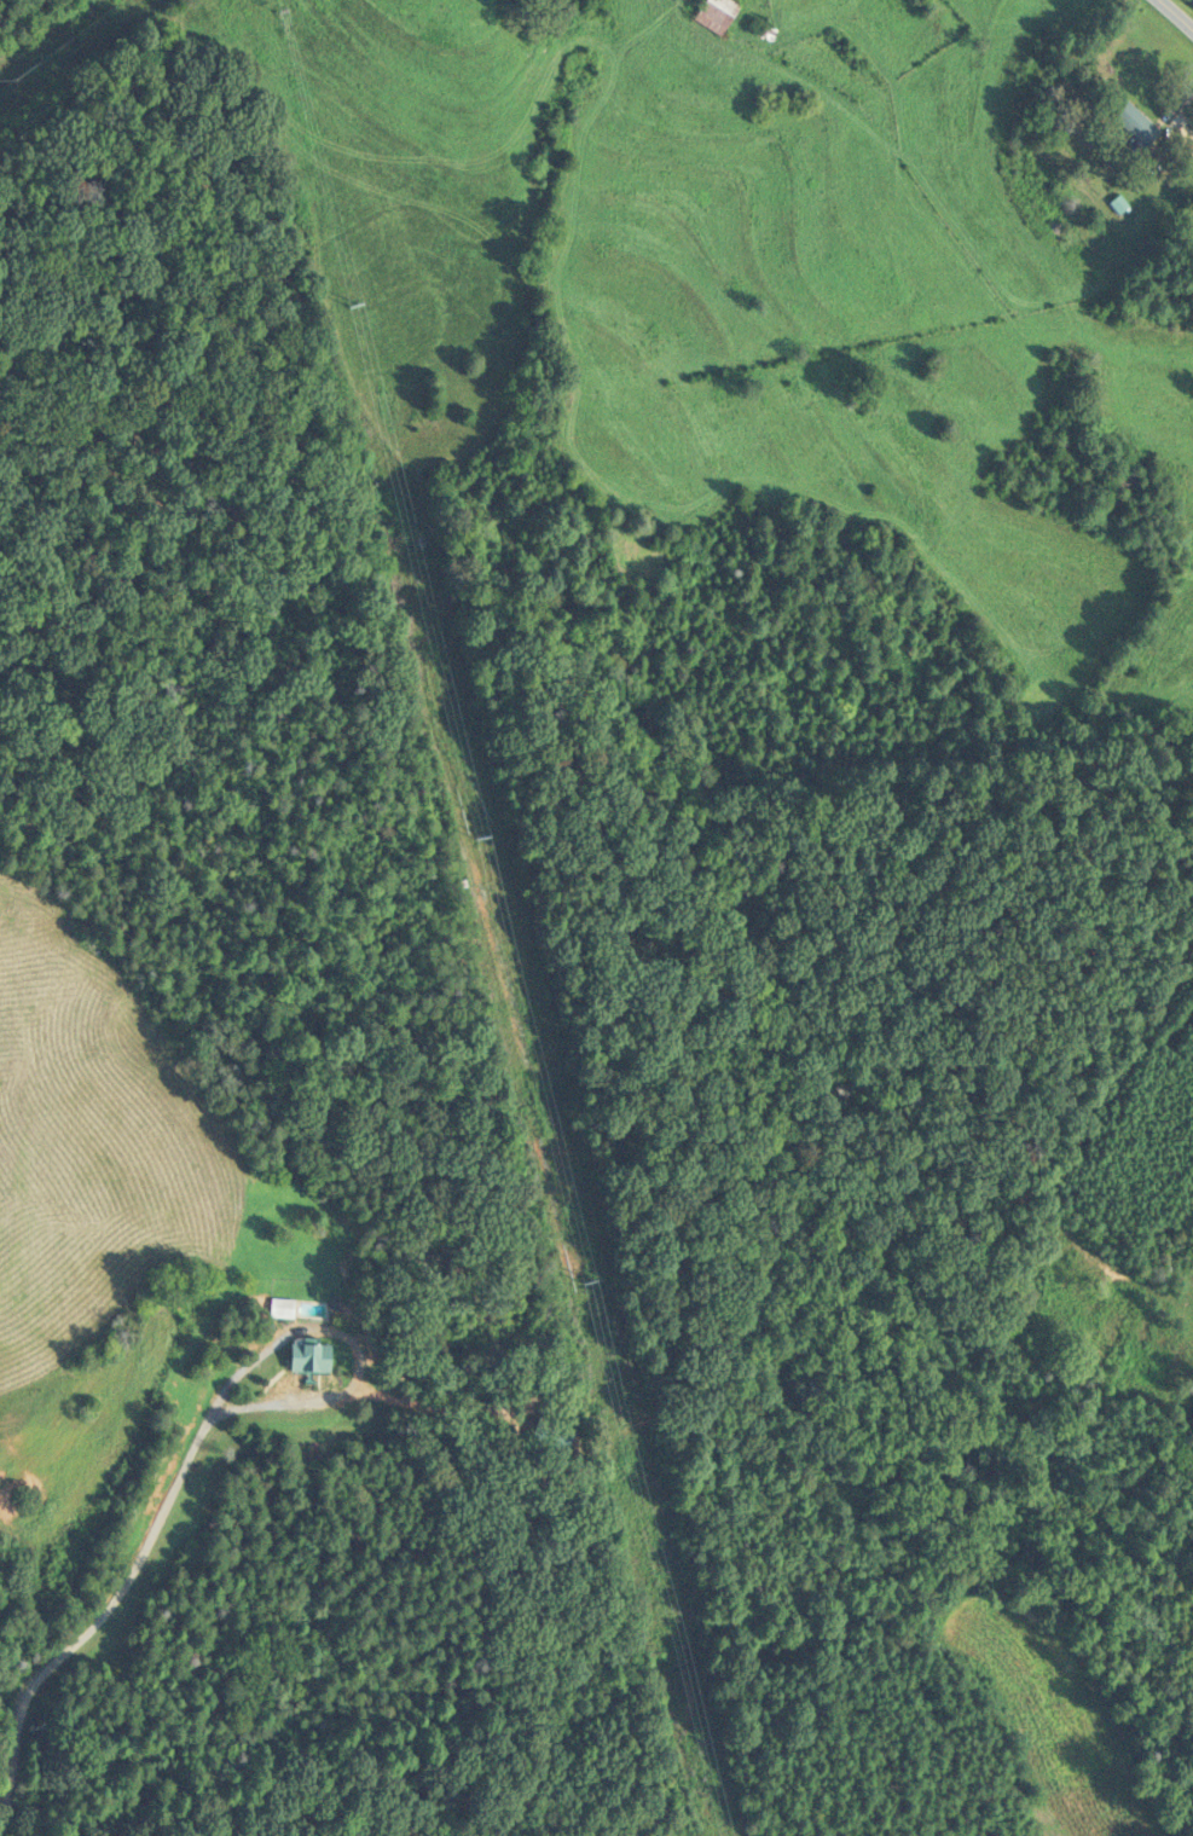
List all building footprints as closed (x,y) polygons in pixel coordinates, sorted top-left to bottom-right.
[(1108,116),(1139,146),(1154,131),(1123,100),(1108,116)] [(284,1370),(324,1370),(324,1342),(284,1342),(284,1370)]
